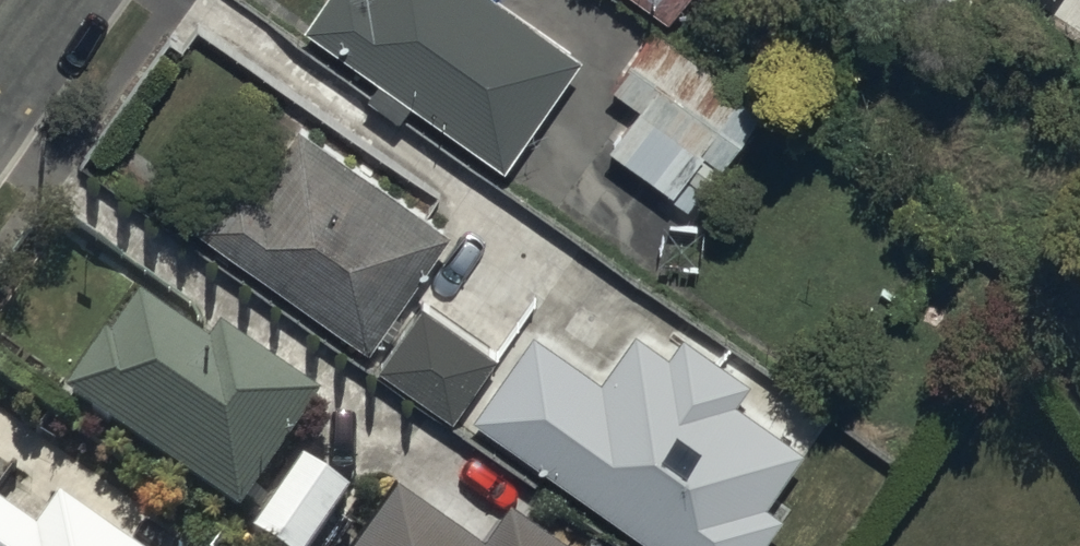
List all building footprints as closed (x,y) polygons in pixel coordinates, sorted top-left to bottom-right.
[(512,161),(587,52),(511,0),(321,0),(307,20),(512,161)] [(676,15),(687,0),(655,0),(676,15)] [(772,95),(658,19),(617,76),(642,94),(612,135),(673,179),(667,188),(691,206),(772,95)] [(199,222),(369,339),(447,227),(277,110),(199,222)] [(381,363),(461,418),(506,354),(425,298),(381,363)] [(139,450),(242,520),(323,402),(221,332),(209,349),(138,301),(68,401),(139,450)] [(597,377),(535,335),(480,414),(672,545),(763,545),(789,509),(775,500),(811,448),(742,400),(758,377),(689,330),(673,353),(633,326),(597,377)] [(267,545),(321,545),(355,498),(305,463),(254,537),(267,545)] [(399,499),(367,545),(467,545),(399,499)] [(61,502),(39,534),(0,507),(0,545),(124,545),(61,502)] [(511,523),(494,545),(545,545),(511,523)]
